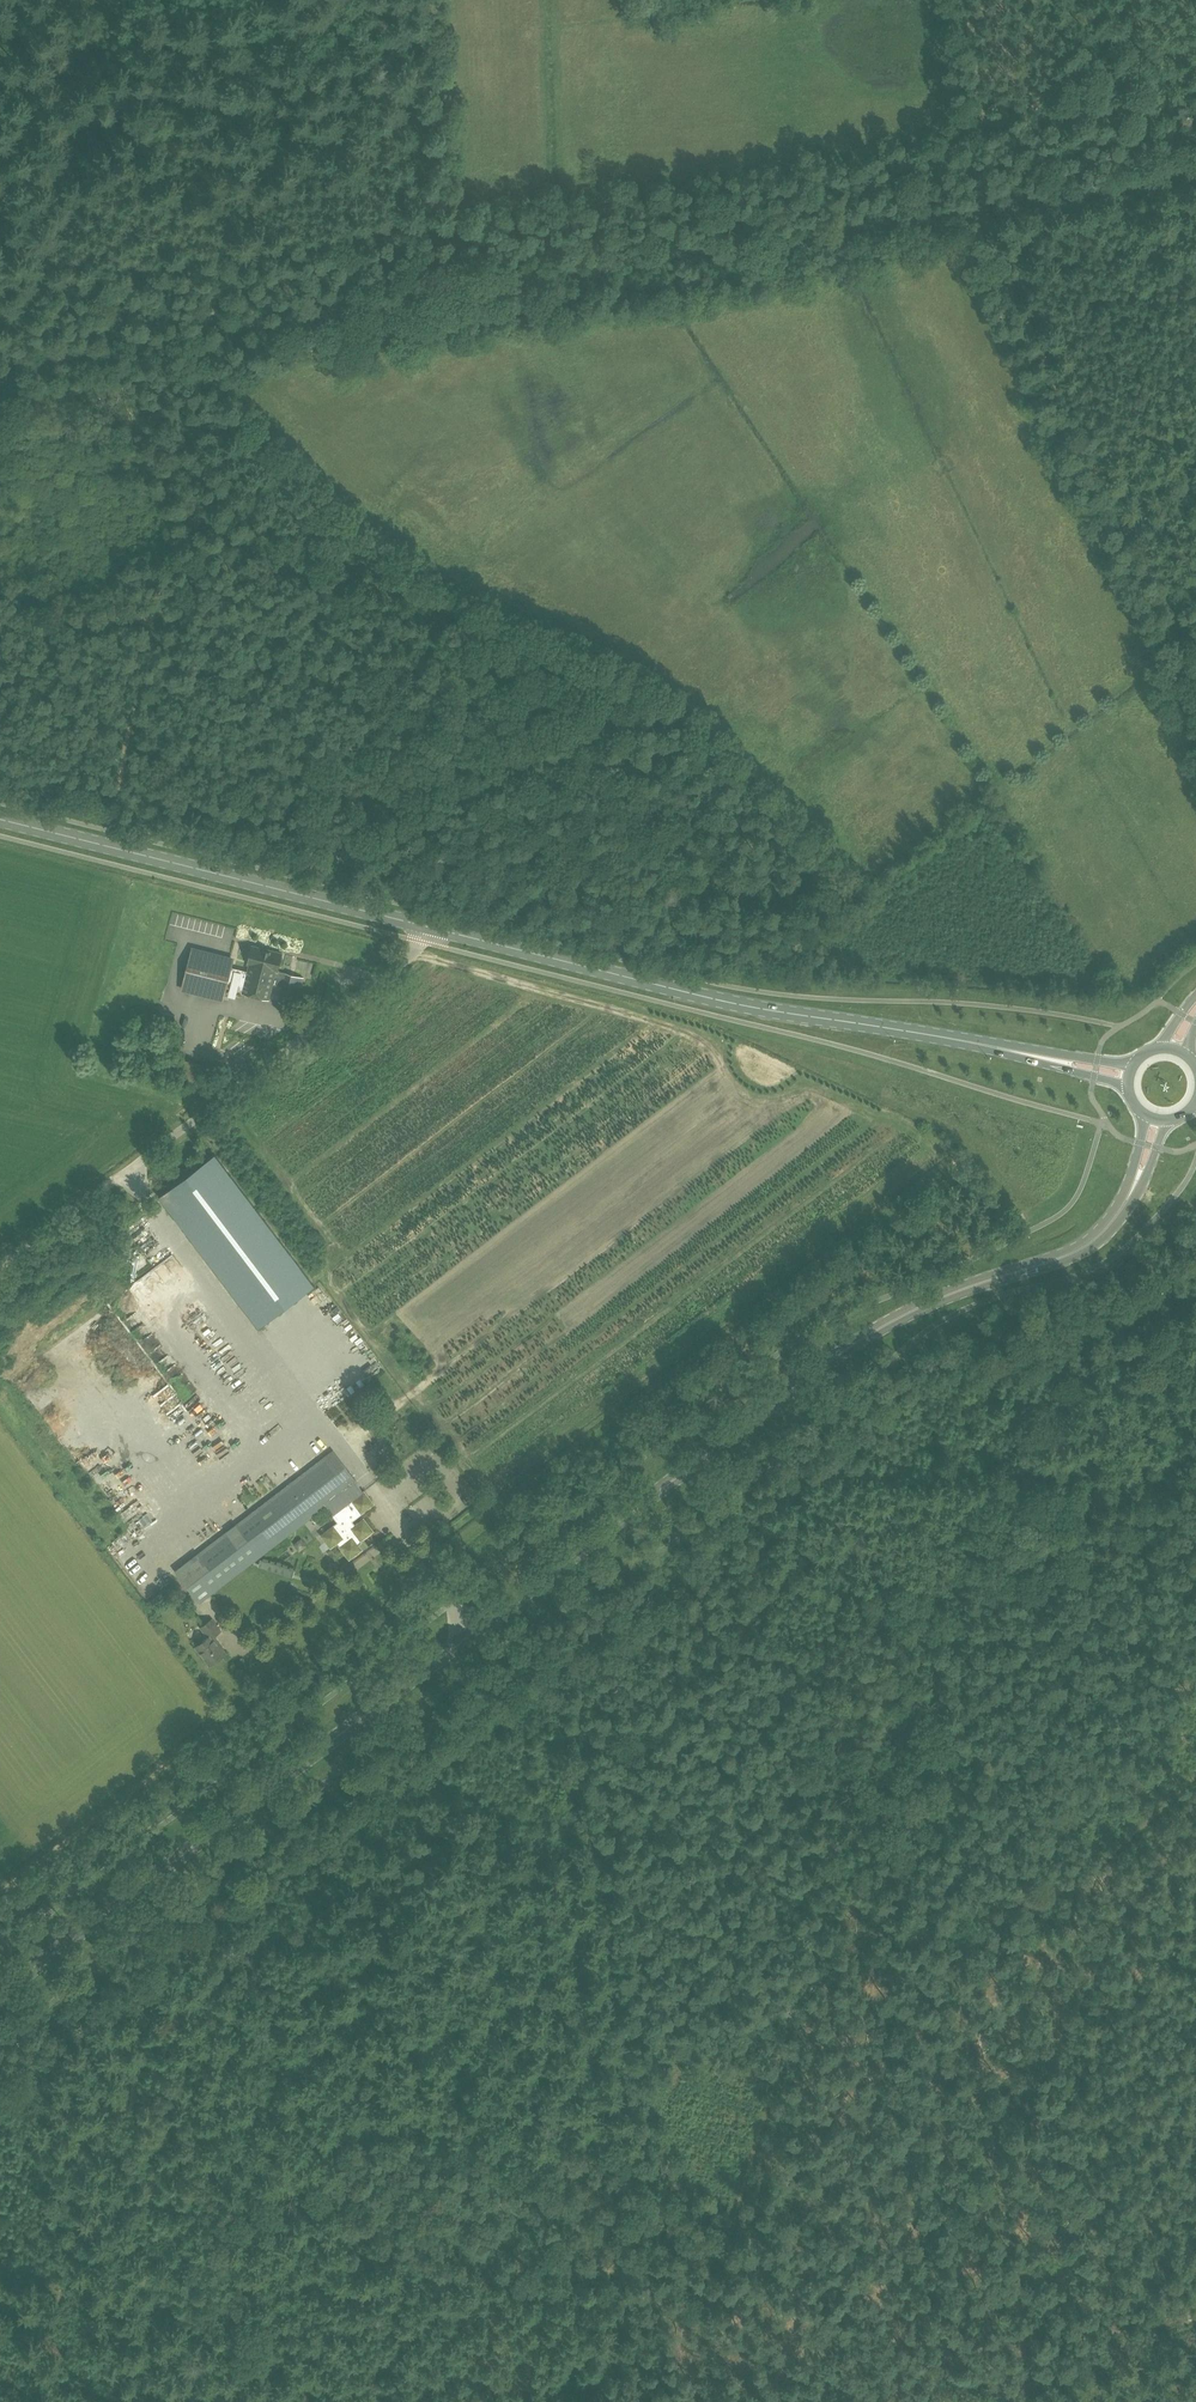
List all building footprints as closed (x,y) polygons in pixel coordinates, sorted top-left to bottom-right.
[(236,994),(237,990),(244,991),(243,992),(270,999),(274,984),(284,986),(280,1001),(297,1006),(304,978),(278,971),(283,953),(253,946),(249,963),(250,963),(248,971),(231,967),(233,960),(194,950),(184,989),(223,998),(226,987),(232,989),(231,993),(236,994)] [(218,1161),(165,1201),(263,1331),(317,1290),(218,1161)] [(188,1289),(193,1286),(188,1276),(182,1278),(188,1289)] [(158,1356),(161,1366),(172,1361),(169,1352),(158,1356)] [(283,1436),(293,1431),(290,1425),(280,1430),(283,1436)] [(334,1449),(175,1571),(200,1603),(327,1506),(357,1483),(359,1482),(334,1449)] [(352,1520),(374,1504),(365,1492),(364,1493),(357,1483),(327,1506),(335,1515),(331,1518),(336,1524),(334,1526),(334,1525),(322,1535),(331,1547),(338,1542),(341,1546),(340,1546),(350,1559),(362,1549),(357,1543),(373,1531),(364,1518),(355,1525),(352,1520)] [(689,1486),(671,1497),(674,1503),(692,1492),(689,1486)] [(475,1490),(467,1496),(472,1501),(479,1495),(475,1490)] [(129,1506),(122,1509),(125,1517),(132,1514),(129,1506)] [(210,1665),(227,1652),(214,1636),(222,1631),(212,1619),(202,1627),(209,1636),(196,1646),(210,1665)]
